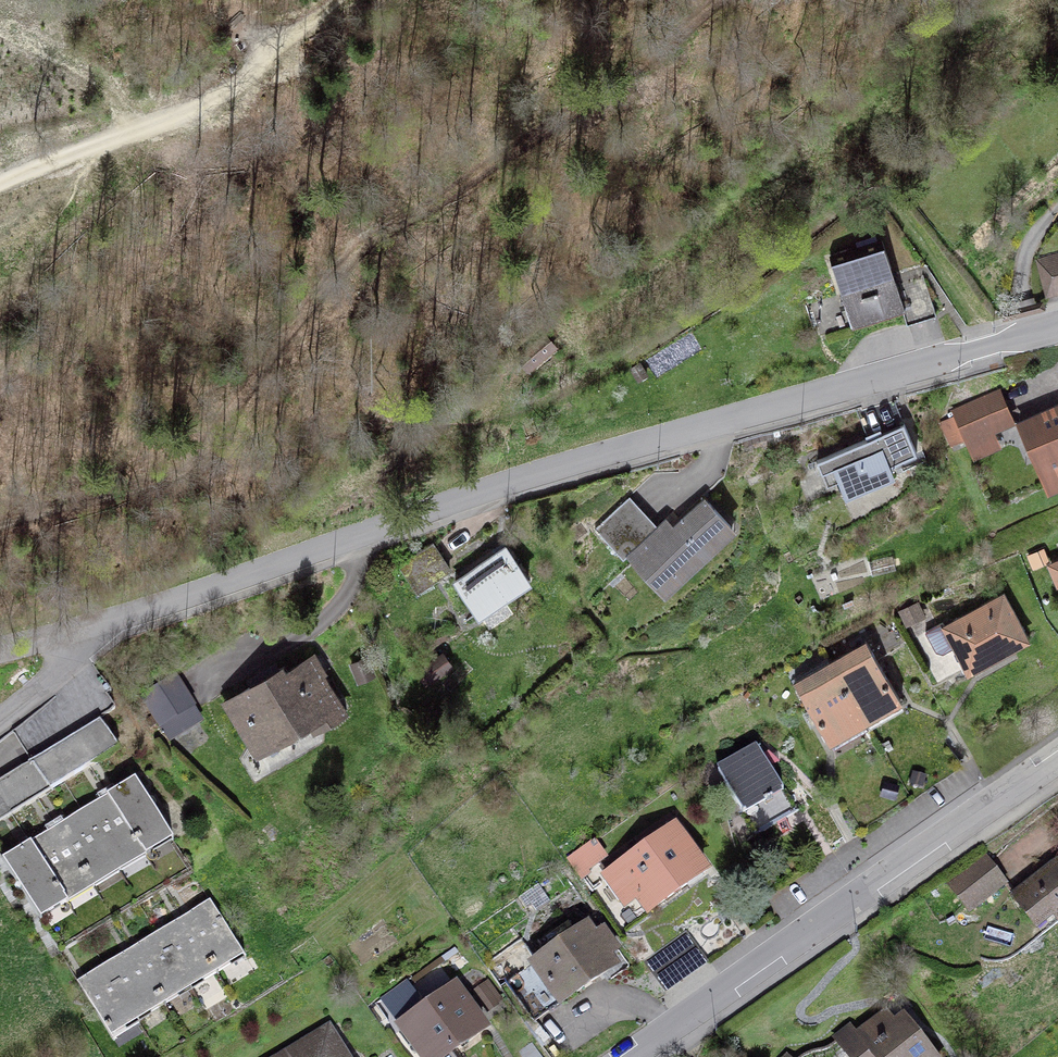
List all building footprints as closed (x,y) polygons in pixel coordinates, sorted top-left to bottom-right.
[(907,324),(936,315),(927,282),(898,292),(882,241),(830,258),(853,328),(903,312),(907,324)] [(1048,293),(1057,290),(1057,256),(1039,261),(1048,293)] [(519,358),(527,368),(553,346),(545,336),(519,358)] [(966,437),(968,440),(1012,420),(998,389),(954,409),(957,415),(941,422),(951,444),(966,437)] [(1020,424),(1048,488),(1057,483),(1057,407),(1020,424)] [(916,453),(904,423),(829,455),(845,492),(892,472),(889,465),(916,453)] [(595,529),(619,555),(650,525),(626,499),(595,529)] [(705,499),(663,538),(655,529),(627,555),(633,561),(636,559),(640,563),(652,551),(677,579),(732,528),(705,499)] [(417,591),(449,570),(432,545),(400,566),(417,591)] [(478,612),(527,579),(505,547),(456,581),(478,612)] [(994,657),(1026,639),(1003,596),(945,628),(942,623),(925,632),(936,652),(943,654),(955,647),(965,665),(991,651),(994,657)] [(899,699),(869,647),(834,667),(863,719),(899,699)] [(312,656),(285,673),(281,668),(226,701),(257,754),(310,722),(314,729),(344,712),(320,673),(322,672),(312,656)] [(868,727),(863,719),(834,667),(829,659),(795,678),(797,683),(796,684),(829,741),(831,740),(834,747),(868,727)] [(169,740),(201,720),(174,676),(142,695),(169,740)] [(118,749),(101,721),(0,783),(0,822),(118,749)] [(769,753),(763,756),(758,748),(718,771),(755,836),(776,824),(783,833),(791,829),(785,819),(795,813),(770,769),(780,764),(769,753)] [(148,801),(134,777),(108,794),(142,851),(169,835),(155,811),(156,808),(153,802),(148,801)] [(142,851),(108,794),(81,810),(116,867),(142,851)] [(116,867),(81,810),(54,827),(89,883),(116,867)] [(707,870),(705,869),(675,825),(606,875),(626,903),(637,895),(649,911),(707,870)] [(89,883),(54,827),(28,843),(62,899),(89,883)] [(169,835),(142,851),(116,867),(89,883),(62,899),(36,915),(56,947),(106,916),(93,893),(121,876),(134,897),(167,878),(172,885),(193,873),(169,835)] [(594,841),(569,859),(579,874),(605,857),(594,841)] [(22,892),(36,915),(62,899),(28,843),(2,859),(16,882),(15,886),(17,891),(22,892)] [(969,911),(1005,883),(985,857),(949,885),(969,911)] [(1014,897),(1036,925),(1053,913),(1057,920),(1057,862),(1014,897)] [(211,901),(184,917),(217,972),(246,955),(211,901)] [(191,988),(217,972),(184,917),(158,933),(191,988)] [(506,983),(533,1022),(614,965),(607,955),(615,949),(603,931),(595,937),(587,926),(506,983)] [(165,1003),(191,988),(158,933),(132,949),(165,1003)] [(165,1003),(132,949),(105,965),(138,1020),(165,1003)] [(138,1020),(105,965),(77,981),(111,1035),(138,1020)] [(486,1027),(456,986),(400,1025),(422,1056),(444,1056),(486,1027)] [(894,1025),(886,1015),(856,1037),(849,1029),(837,1038),(851,1056),(935,1056),(904,1018),(894,1025)] [(334,1038),(303,1056),(346,1056),(334,1038)] [(532,1042),(518,1052),(522,1056),(542,1056),(532,1042)]
